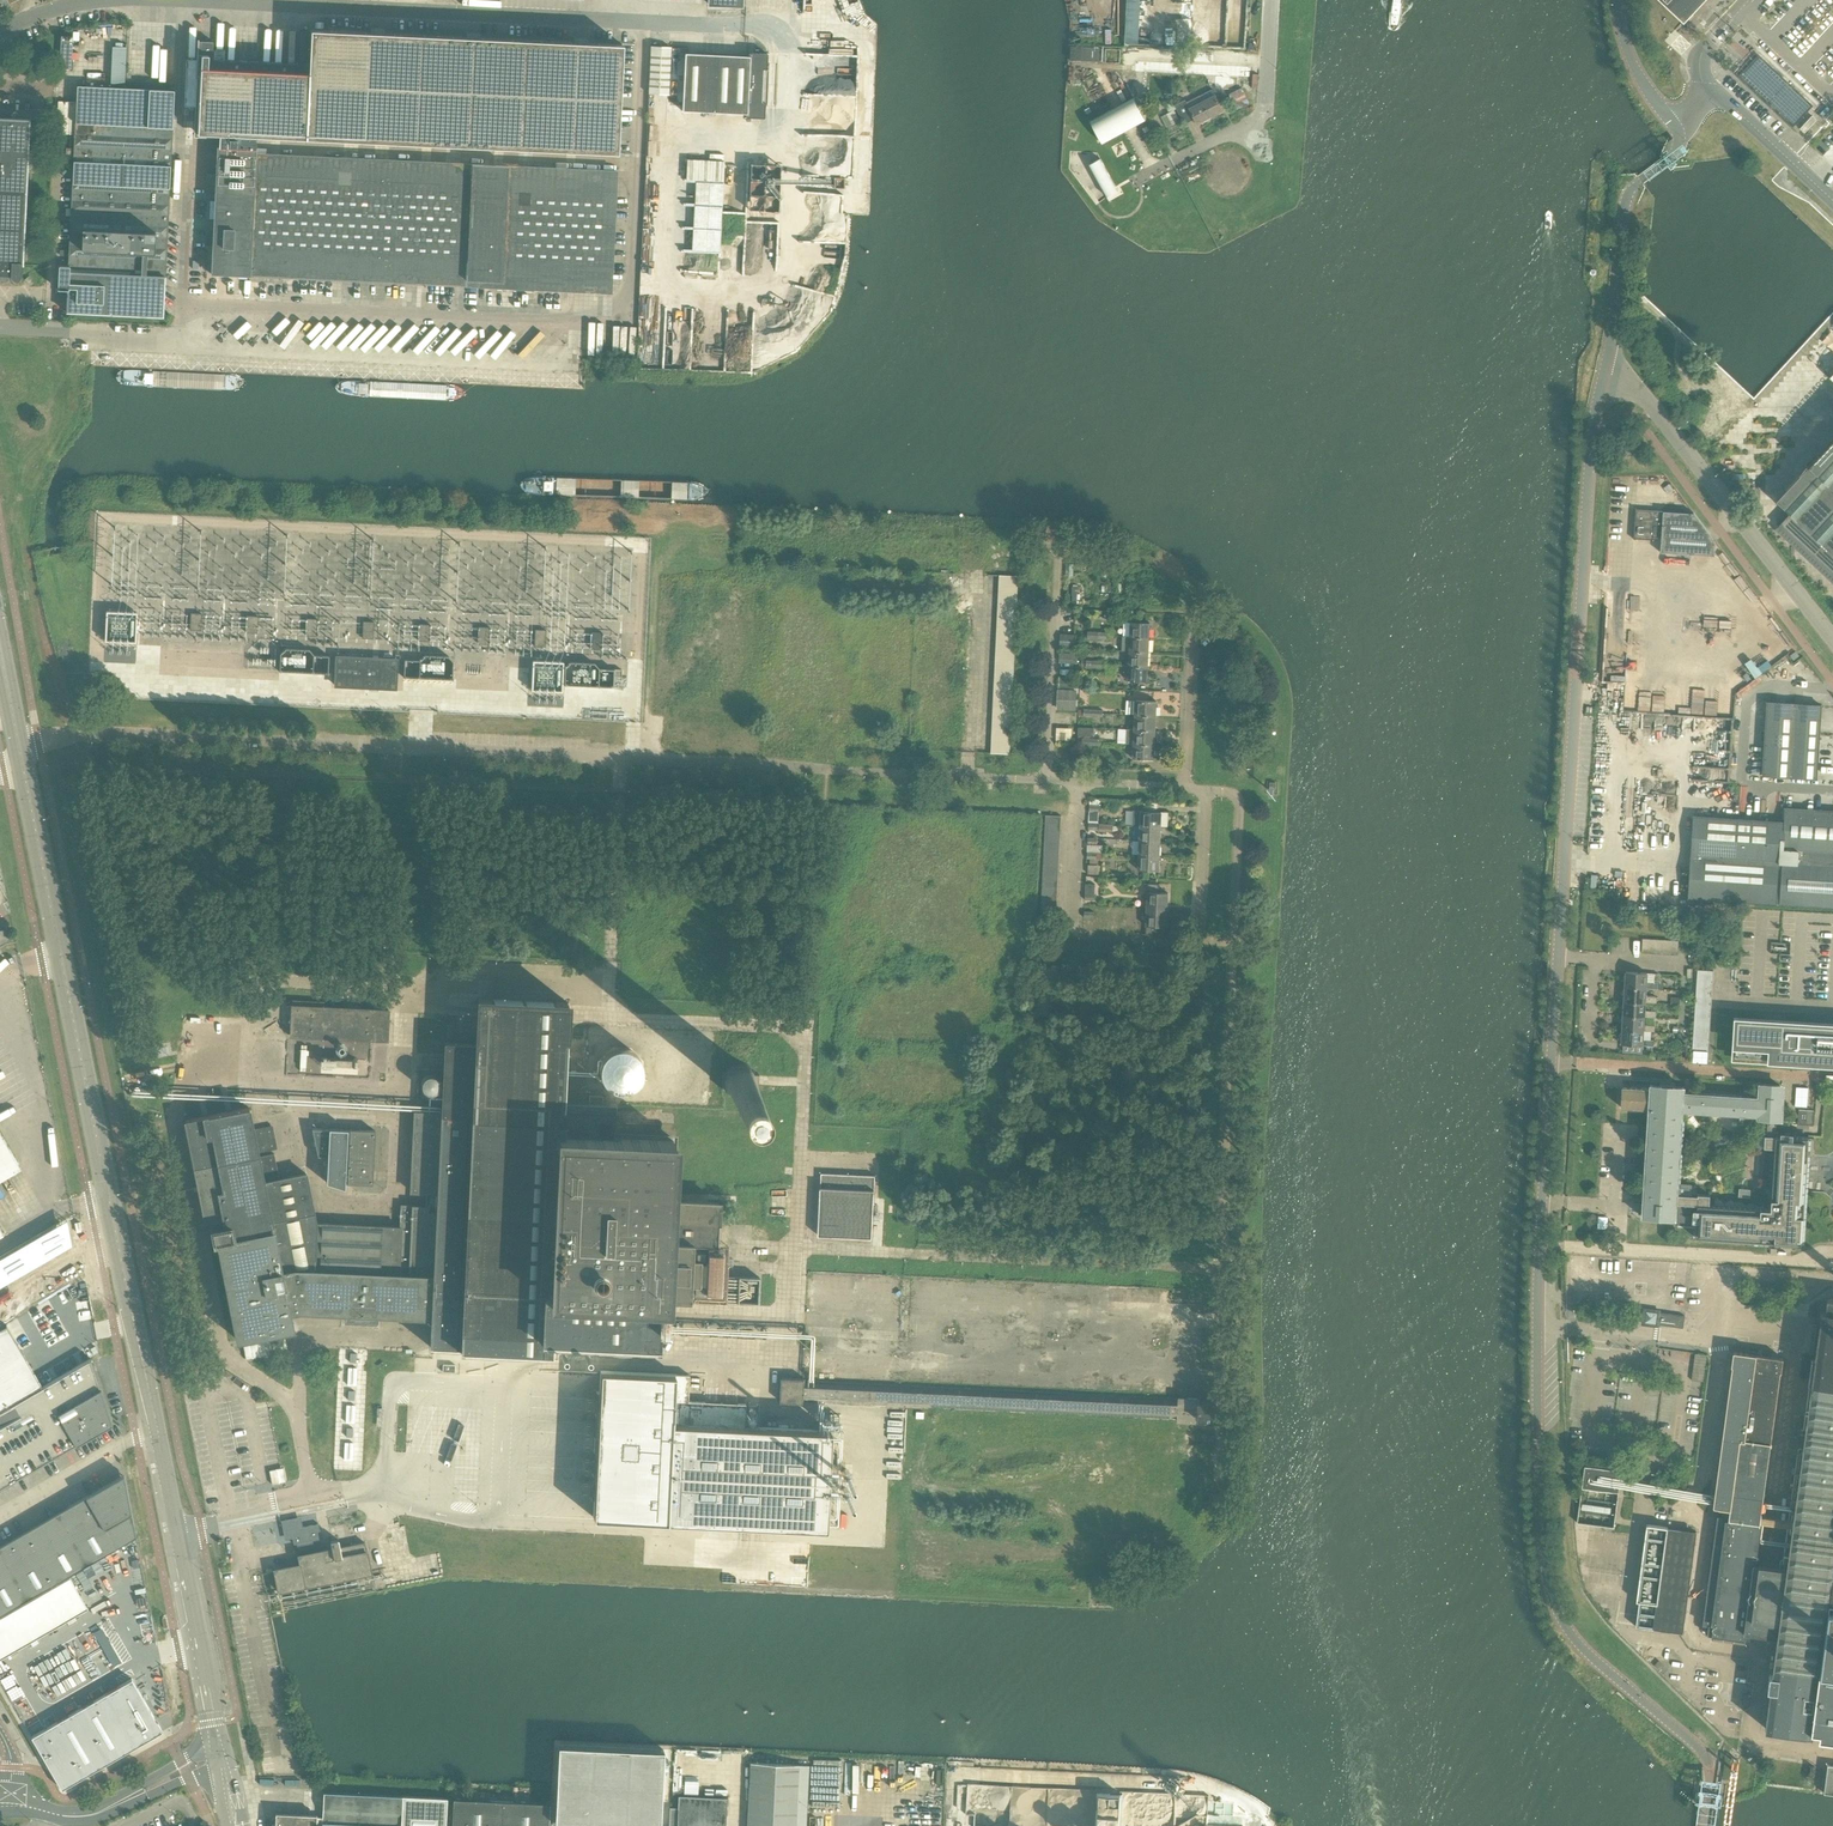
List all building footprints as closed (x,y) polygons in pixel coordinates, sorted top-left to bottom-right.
[(9,4),(7,0),(0,0),(0,9),(10,5),(9,4)] [(1684,23),(1705,0),(1660,0),(1684,23)] [(219,141),(218,147),(255,148),(255,142),(255,136),(617,153),(622,44),(310,30),(309,64),(212,60),(213,41),(198,41),(198,39),(197,39),(195,77),(197,77),(197,76),(200,76),(197,133),(219,134),(219,141)] [(651,46),(648,94),(668,94),(671,47),(651,46)] [(1791,127),(1813,105),(1752,47),(1730,70),(1791,127)] [(1121,65),(1133,65),(1133,51),(1122,50),(1121,65)] [(685,53),(682,111),(746,114),(745,117),(764,118),(765,103),(761,102),(763,69),(766,69),(767,53),(749,53),(748,56),(685,53)] [(1212,89),(1199,96),(1210,117),(1223,110),(1215,94),(1234,84),(1229,73),(1209,83),(1212,89)] [(65,162),(73,163),(170,168),(174,90),(77,86),(75,137),(71,136),(70,146),(74,146),(74,148),(66,148),(65,162)] [(1210,117),(1199,96),(1187,103),(1185,100),(1176,105),(1185,124),(1195,119),(1197,123),(1210,117)] [(1133,98),(1123,103),(1091,121),(1103,143),(1146,120),(1133,98)] [(1165,104),(1168,110),(1175,107),(1171,101),(1165,104)] [(1812,115),(1800,129),(1804,133),(1817,120),(1812,115)] [(27,173),(28,173),(28,172),(26,172),(26,165),(28,165),(28,164),(30,120),(31,120),(31,119),(0,117),(0,172),(27,173)] [(319,278),(323,204),(325,157),(255,154),(255,148),(218,147),(217,146),(217,147),(219,147),(214,237),(208,237),(208,246),(214,246),(213,273),(211,273),(211,274),(249,275),(311,277),(319,278)] [(323,204),(358,206),(360,159),(325,157),(323,204)] [(1100,158),(1089,164),(1107,197),(1118,191),(1100,158)] [(358,206),(394,208),(397,161),(360,159),(358,206)] [(394,208),(430,210),(432,162),(397,161),(394,208)] [(430,210),(500,213),(502,166),(432,162),(430,210)] [(170,168),(73,163),(69,259),(59,259),(59,265),(57,289),(67,289),(66,312),(163,317),(170,168)] [(500,213),(541,215),(543,168),(502,166),(500,213)] [(543,168),(541,215),(537,289),(610,292),(612,254),(613,237),(616,171),(543,168)] [(0,172),(0,275),(10,275),(11,276),(11,277),(11,278),(12,279),(13,280),(14,281),(15,281),(16,281),(17,281),(18,280),(19,280),(20,279),(20,278),(21,277),(21,276),(22,264),(24,265),(24,264),(23,264),(24,238),(27,173),(0,172)] [(205,186),(215,187),(216,175),(205,175),(205,186)] [(319,278),(355,279),(358,206),(323,204),(319,278)] [(355,279),(391,281),(394,208),(358,206),(355,279)] [(391,281),(426,283),(430,210),(394,208),(391,281)] [(426,283),(496,286),(500,213),(430,210),(426,283)] [(496,286),(537,289),(541,215),(500,213),(496,286)] [(691,366),(722,369),(730,281),(726,274),(718,273),(713,277),(712,282),(705,281),(704,289),(702,289),(706,294),(716,295),(705,301),(705,308),(717,309),(724,305),(722,329),(725,333),(718,333),(719,325),(718,325),(717,334),(694,332),(691,366)] [(1831,440),(1830,440),(1822,449),(1823,450),(1800,475),(1800,474),(1785,490),(1786,491),(1777,500),(1790,512),(1778,525),(1796,542),(1814,558),(1831,574),(1832,576),(1832,438),(1831,440)] [(1654,525),(1662,525),(1661,552),(1714,556),(1715,541),(1706,529),(1694,512),(1665,475),(1638,476),(1635,510),(1633,539),(1636,539),(1636,538),(1653,539),(1654,525)] [(1018,576),(999,576),(990,753),(1010,754),(1012,708),(1018,576)] [(1080,592),(1077,591),(1077,593),(1072,593),(1072,603),(1077,603),(1077,597),(1080,597),(1080,592)] [(107,610),(106,638),(135,640),(136,612),(107,610)] [(190,629),(200,629),(200,630),(201,630),(201,613),(201,614),(191,613),(190,629)] [(246,632),(247,632),(256,632),(256,633),(257,633),(258,616),(257,616),(257,617),(247,616),(246,632)] [(306,635),(316,635),(316,636),(317,619),(317,620),(307,619),(306,618),(306,635)] [(362,638),(362,637),(372,638),(373,638),(373,622),(363,622),(363,621),(362,638)] [(1131,622),(1130,636),(1149,637),(1150,623),(1131,622)] [(418,641),(419,641),(419,640),(428,641),(429,641),(430,625),(429,625),(420,625),(420,624),(419,624),(418,641)] [(478,644),(478,643),(488,644),(489,644),(489,627),(489,628),(479,628),(479,627),(478,644)] [(534,646),(535,646),(544,646),(544,647),(545,647),(546,630),(545,630),(545,631),(535,630),(534,646)] [(590,649),(591,649),(591,648),(600,649),(601,649),(602,632),(601,632),(601,633),(592,632),(591,632),(590,649)] [(1061,634),(1060,647),(1075,647),(1076,634),(1061,634)] [(1122,651),(1130,651),(1149,652),(1149,637),(1130,636),(1122,636),(1122,651)] [(278,670),(328,673),(329,655),(314,655),(310,649),(284,648),(280,652),(279,653),(278,670)] [(1130,651),(1129,666),(1148,667),(1149,652),(1130,651)] [(404,676),(453,679),(453,661),(449,656),(425,655),(419,660),(405,659),(404,676)] [(336,657),(335,685),(395,688),(396,660),(393,660),(393,657),(384,656),(384,659),(336,657)] [(563,684),(615,687),(615,685),(614,685),(615,669),(599,668),(594,663),(570,662),(564,667),(564,682),(563,683),(563,684)] [(1148,667),(1129,666),(1128,681),(1147,682),(1148,667)] [(1058,710),(1075,710),(1076,691),(1059,691),(1058,710)] [(1136,700),(1135,715),(1156,716),(1157,701),(1136,700)] [(1767,703),(1767,708),(1764,746),(1762,775),(1763,775),(1790,777),(1815,779),(1816,779),(1816,778),(1816,776),(1819,733),(1821,708),(1821,705),(1797,704),(1776,702),(1767,702),(1767,703)] [(1135,715),(1135,730),(1155,730),(1156,716),(1135,715)] [(1058,726),(1057,738),(1073,739),(1074,727),(1058,726)] [(1078,727),(1078,735),(1094,736),(1094,728),(1078,727)] [(1126,744),(1134,744),(1154,745),(1155,730),(1135,730),(1127,729),(1126,744)] [(1154,745),(1134,744),(1133,759),(1154,760),(1154,745)] [(1832,908),(1832,811),(1830,811),(1811,810),(1792,808),(1786,808),(1785,808),(1784,822),(1694,816),(1694,817),(1691,856),(1689,892),(1688,898),(1832,908)] [(1141,826),(1161,826),(1161,812),(1162,812),(1134,810),(1133,825),(1141,825),(1141,826)] [(1046,816),(1046,823),(1061,824),(1061,816),(1046,815),(1046,816)] [(1046,823),(1045,830),(1061,831),(1061,824),(1046,823)] [(1099,824),(1099,829),(1099,831),(1118,832),(1118,826),(1113,826),(1113,824),(1099,824)] [(1141,826),(1140,840),(1160,841),(1160,827),(1161,827),(1161,826),(1141,826)] [(1045,830),(1045,838),(1060,839),(1061,831),(1045,830)] [(1045,838),(1045,845),(1060,846),(1060,839),(1045,838)] [(1140,840),(1139,855),(1159,856),(1160,842),(1160,841),(1140,840)] [(1045,845),(1044,853),(1059,854),(1060,846),(1045,845)] [(1044,853),(1044,860),(1059,861),(1059,854),(1044,853)] [(1159,856),(1139,855),(1139,869),(1138,869),(1138,870),(1159,871),(1159,870),(1159,856)] [(1044,860),(1044,868),(1059,868),(1059,861),(1044,860)] [(1088,874),(1100,874),(1101,865),(1088,864),(1088,874)] [(1044,868),(1043,875),(1058,876),(1059,868),(1044,868)] [(1043,875),(1043,883),(1058,883),(1058,876),(1043,875)] [(1043,883),(1042,890),(1058,891),(1058,883),(1043,883)] [(1085,893),(1085,899),(1094,900),(1095,894),(1095,884),(1086,884),(1085,893)] [(1148,893),(1147,910),(1167,910),(1168,894),(1168,893),(1159,893),(1159,884),(1149,884),(1148,892),(1147,892),(1147,893),(1148,893)] [(1042,890),(1042,897),(1057,898),(1058,891),(1042,890)] [(1042,897),(1042,905),(1057,906),(1057,898),(1042,897)] [(1042,905),(1041,912),(1057,913),(1057,906),(1042,905)] [(1167,910),(1147,910),(1146,925),(1146,926),(1147,926),(1146,935),(1157,935),(1157,927),(1166,927),(1166,926),(1167,910)] [(1057,913),(1041,912),(1041,919),(1040,919),(1040,920),(1056,921),(1057,913)] [(1643,938),(1643,939),(1642,953),(1678,955),(1679,941),(1643,938)] [(1791,943),(1771,942),(1770,953),(1790,955),(1791,943)] [(1692,1048),(1708,1049),(1713,971),(1698,970),(1692,1048)] [(1625,981),(1625,986),(1646,988),(1657,989),(1658,983),(1647,982),(1647,973),(1626,972),(1626,975),(1622,978),(1625,981)] [(1624,995),(1624,1001),(1645,1002),(1656,1003),(1657,997),(1646,996),(1646,988),(1625,986),(1625,989),(1622,992),(1624,995)] [(300,1311),(342,1313),(346,1314),(346,1318),(376,1319),(376,1315),(432,1318),(431,1347),(550,1353),(551,1336),(654,1340),(656,1297),(662,1297),(661,1299),(758,1304),(759,1277),(727,1276),(728,1259),(715,1258),(716,1245),(717,1245),(718,1223),(719,1203),(669,1200),(672,1138),(613,1135),(615,1101),(563,1099),(567,1002),(478,998),(476,1044),(446,1042),(442,1113),(415,1112),(411,1191),(438,1193),(437,1212),(428,1212),(428,1206),(401,1205),(400,1227),(316,1223),(306,1173),(279,1179),(274,1153),(258,1156),(249,1108),(186,1120),(185,1120),(207,1229),(211,1228),(212,1232),(211,1232),(213,1238),(214,1243),(217,1242),(237,1339),(293,1328),(290,1313),(300,1311)] [(290,1036),(387,1040),(389,1010),(324,1007),(324,1001),(292,1000),(292,1005),(291,1005),(290,1036)] [(1623,1010),(1623,1015),(1645,1017),(1656,1017),(1656,1011),(1645,1011),(1645,1002),(1624,1001),(1624,1004),(1621,1006),(1623,1010)] [(1623,1024),(1622,1029),(1644,1031),(1655,1032),(1655,1026),(1644,1025),(1645,1017),(1623,1015),(1623,1018),(1620,1021),(1623,1024)] [(1739,1056),(1777,1059),(1777,1056),(1787,1057),(1787,1059),(1832,1062),(1832,1024),(1789,1021),(1789,1024),(1779,1023),(1779,1020),(1742,1018),(1739,1056)] [(1644,1031),(1622,1029),(1622,1032),(1619,1035),(1622,1038),(1621,1044),(1654,1046),(1654,1040),(1643,1039),(1644,1031)] [(428,1092),(429,1093),(430,1093),(431,1092),(433,1092),(434,1092),(435,1091),(436,1090),(437,1089),(438,1089),(438,1088),(439,1086),(439,1085),(439,1084),(439,1083),(439,1082),(439,1081),(438,1079),(437,1078),(437,1077),(436,1077),(435,1076),(434,1075),(432,1075),(431,1075),(429,1075),(427,1075),(426,1075),(425,1076),(424,1077),(423,1078),(423,1079),(422,1080),(421,1081),(421,1082),(421,1083),(421,1084),(421,1085),(422,1086),(422,1087),(422,1088),(423,1089),(424,1090),(425,1091),(427,1092),(428,1092)] [(1784,1244),(1784,1243),(1786,1243),(1786,1245),(1789,1245),(1789,1244),(1791,1244),(1791,1245),(1795,1245),(1795,1244),(1802,1244),(1802,1237),(1803,1237),(1804,1234),(1802,1234),(1803,1232),(1804,1232),(1804,1229),(1803,1229),(1803,1227),(1804,1227),(1804,1223),(1803,1223),(1803,1221),(1804,1221),(1805,1218),(1803,1218),(1806,1173),(1808,1154),(1832,1156),(1832,1149),(1808,1148),(1809,1137),(1793,1136),(1793,1133),(1781,1132),(1780,1135),(1775,1135),(1777,1120),(1782,1121),(1784,1090),(1780,1085),(1763,1084),(1759,1088),(1758,1096),(1684,1092),(1685,1087),(1675,1086),(1675,1083),(1660,1082),(1660,1085),(1650,1085),(1650,1089),(1622,1087),(1621,1108),(1648,1110),(1642,1217),(1676,1219),(1677,1203),(1682,1203),(1682,1205),(1679,1205),(1678,1221),(1690,1221),(1691,1206),(1687,1206),(1687,1204),(1697,1204),(1696,1209),(1693,1209),(1692,1221),(1696,1222),(1695,1237),(1775,1243),(1775,1244),(1779,1244),(1779,1243),(1781,1243),(1781,1244),(1784,1244)] [(1799,1109),(1798,1125),(1813,1126),(1814,1110),(1799,1109)] [(254,1128),(259,1152),(277,1149),(272,1125),(254,1128)] [(312,1128),(318,1156),(328,1156),(326,1182),(345,1188),(345,1182),(347,1183),(372,1184),(375,1130),(349,1129),(349,1130),(347,1130),(347,1129),(329,1128),(329,1129),(312,1128)] [(21,1168),(0,1133),(0,1180),(21,1168)] [(819,1236),(873,1238),(875,1176),(822,1173),(819,1236)] [(1738,1196),(1749,1197),(1750,1189),(1739,1188),(1738,1196)] [(71,1243),(67,1219),(42,1234),(54,1255),(61,1251),(61,1250),(67,1246),(68,1247),(72,1244),(71,1243)] [(33,1239),(24,1244),(36,1265),(40,1263),(39,1262),(44,1260),(46,1258),(47,1259),(54,1255),(42,1234),(33,1239)] [(36,1265),(24,1244),(6,1254),(18,1275),(25,1271),(32,1267),(36,1265)] [(6,1254),(0,1258),(0,1285),(0,1286),(4,1284),(4,1283),(10,1279),(11,1280),(18,1275),(6,1254)] [(814,1274),(814,1287),(870,1289),(871,1276),(814,1274)] [(1713,1634),(1713,1636),(1744,1641),(1745,1631),(1752,1632),(1779,1635),(1777,1647),(1776,1649),(1777,1649),(1775,1660),(1774,1662),(1775,1662),(1773,1673),(1773,1675),(1771,1686),(1771,1689),(1769,1700),(1769,1702),(1768,1713),(1767,1713),(1767,1715),(1766,1726),(1765,1728),(1766,1728),(1765,1728),(1812,1734),(1812,1729),(1819,1730),(1819,1736),(1832,1738),(1832,1299),(1827,1298),(1825,1312),(1821,1311),(1821,1317),(1819,1328),(1819,1331),(1818,1342),(1817,1342),(1817,1344),(1816,1355),(1815,1355),(1815,1358),(1814,1369),(1813,1372),(1814,1372),(1812,1383),(1811,1385),(1812,1385),(1810,1396),(1809,1398),(1810,1398),(1794,1519),(1762,1515),(1762,1513),(1761,1513),(1771,1445),(1771,1443),(1780,1371),(1782,1372),(1783,1358),(1733,1351),(1731,1366),(1732,1366),(1713,1505),(1714,1507),(1723,1508),(1722,1516),(1718,1516),(1704,1623),(1707,1624),(1706,1633),(1713,1634)] [(1685,1316),(1660,1313),(1660,1315),(1657,1315),(1657,1313),(1646,1311),(1645,1322),(1655,1324),(1656,1321),(1659,1322),(1659,1324),(1683,1328),(1685,1316)] [(42,1386),(22,1352),(6,1325),(0,1329),(0,1410),(32,1391),(42,1386)] [(1691,1380),(1703,1382),(1707,1355),(1695,1354),(1691,1380)] [(91,1358),(28,1394),(62,1453),(94,1435),(113,1424),(96,1373),(91,1358)] [(443,1364),(442,1372),(455,1372),(455,1365),(443,1364)] [(357,1369),(348,1368),(347,1386),(356,1386),(357,1369)] [(594,1498),(593,1517),(650,1520),(662,1520),(667,1520),(667,1521),(671,1521),(680,1521),(699,1522),(707,1523),(736,1524),(770,1526),(826,1528),(826,1514),(827,1505),(829,1453),(830,1445),(830,1430),(756,1427),(748,1426),(744,1426),(745,1412),(745,1404),(738,1403),(722,1402),(720,1402),(705,1402),(688,1401),(688,1391),(689,1387),(689,1375),(686,1375),(676,1374),(675,1374),(600,1370),(599,1391),(598,1414),(597,1438),(596,1450),(595,1474),(594,1498)] [(804,1401),(910,1406),(1177,1419),(1177,1421),(1199,1422),(1199,1418),(1211,1419),(1212,1410),(1212,1402),(1200,1402),(1200,1398),(1178,1397),(1178,1399),(910,1386),(805,1381),(805,1379),(782,1378),(781,1402),(804,1403),(804,1401)] [(0,1411),(0,1414),(32,1470),(62,1453),(28,1394),(0,1411)] [(355,1406),(346,1406),(345,1423),(354,1423),(355,1406)] [(745,1412),(744,1426),(748,1426),(756,1427),(757,1413),(745,1412)] [(3,1487),(32,1470),(0,1414),(0,1483),(3,1487)] [(353,1444),(344,1443),(343,1460),(353,1461),(353,1444)] [(1577,1522),(1614,1527),(1622,1471),(1585,1466),(1583,1477),(1577,1522)] [(87,1564),(92,1561),(136,1536),(124,1474),(57,1512),(87,1564)] [(57,1581),(87,1564),(57,1512),(27,1530),(57,1581)] [(294,1544),(310,1541),(321,1539),(318,1524),(299,1527),(298,1520),(285,1523),(288,1536),(292,1535),(294,1544)] [(1636,1626),(1661,1630),(1661,1627),(1683,1630),(1696,1534),(1667,1530),(1668,1527),(1647,1524),(1636,1601),(1639,1601),(1636,1626)] [(57,1581),(27,1530),(0,1546),(0,1552),(27,1599),(57,1581)] [(331,1549),(299,1555),(301,1564),(274,1569),(279,1591),(371,1572),(367,1551),(366,1551),(364,1542),(340,1547),(338,1539),(330,1541),(331,1549)] [(27,1599),(0,1552),(0,1615),(27,1599)] [(1604,1614),(1618,1614),(1619,1600),(1605,1599),(1604,1614)] [(131,1680),(32,1737),(62,1789),(161,1731),(131,1680)] [(555,1742),(552,1819),(659,1825),(662,1747),(555,1742)] [(755,1763),(750,1762),(747,1825),(806,1825),(809,1765),(755,1763)] [(1824,1792),(1832,1794),(1832,1765),(1828,1764),(1824,1792)] [(1122,1792),(1100,1791),(1098,1825),(1121,1825),(1122,1792)] [(445,1798),(323,1792),(323,1793),(324,1793),(323,1808),(323,1817),(322,1817),(322,1818),(320,1818),(307,1817),(307,1814),(275,1812),(274,1825),(444,1825),(445,1798)] [(668,1825),(725,1825),(726,1798),(678,1796),(678,1808),(669,1807),(668,1825)] [(550,1803),(453,1798),(452,1825),(549,1825),(550,1803)]
